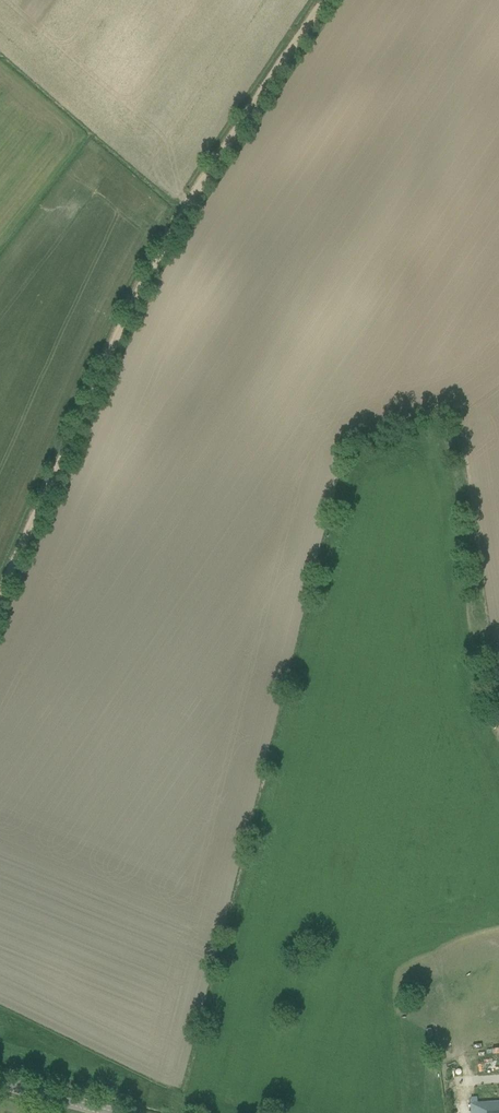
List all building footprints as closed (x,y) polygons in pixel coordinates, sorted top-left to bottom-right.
[(471,1112),(498,1112),(498,1101),(471,1103),(471,1112)]
